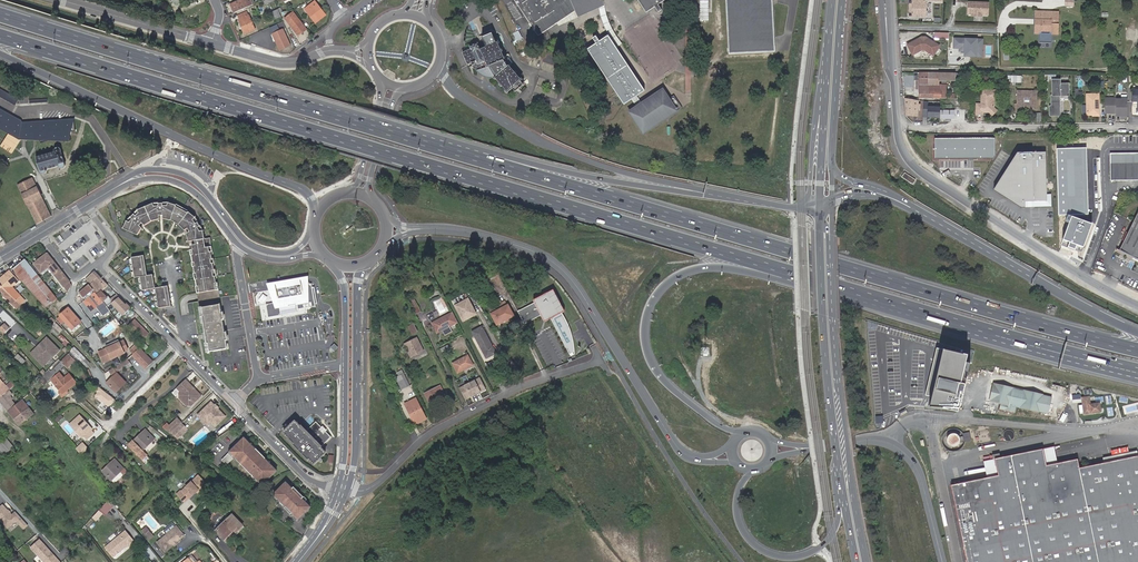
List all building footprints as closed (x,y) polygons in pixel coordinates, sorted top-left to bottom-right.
[(230,4),(234,13),(252,5),(250,0),(239,0),(230,4)] [(570,16),(560,1),(553,5),(550,0),(513,0),(539,38),(557,25),(570,16)] [(553,5),(560,1),(570,16),(579,11),(571,0),(556,0),(554,1),(554,0),(550,0),(553,5)] [(579,11),(570,16),(557,25),(559,28),(605,7),(604,3),(598,1),(597,0),(571,0),(579,11)] [(647,12),(654,7),(658,13),(662,11),(658,5),(666,0),(639,0),(647,12)] [(710,0),(700,0),(700,20),(709,20),(710,0)] [(729,54),(774,52),(771,0),(726,0),(729,54)] [(926,0),(911,0),(908,0),(908,16),(926,17),(926,0)] [(988,3),(968,2),(968,11),(972,11),(972,14),(973,14),(973,16),(982,17),(982,15),(988,15),(988,3)] [(312,6),(310,4),(304,9),(315,22),(325,14),(316,3),(312,6)] [(605,7),(598,10),(599,18),(603,25),(605,32),(608,38),(616,48),(621,44),(615,36),(611,29),(608,22),(605,15),(605,7)] [(276,18),(281,16),(278,9),(273,12),(276,18)] [(172,10),(163,14),(167,22),(175,17),(172,10)] [(238,20),(244,33),(254,29),(248,15),(247,16),(245,12),(237,15),(239,19),(238,20)] [(1038,24),(1036,23),(1035,34),(1041,34),(1042,32),(1050,32),(1050,34),(1058,34),(1059,13),(1036,12),(1036,20),(1038,20),(1038,24)] [(307,29),(294,13),(286,19),(298,36),(307,29)] [(283,30),(279,31),(273,34),(279,50),(290,45),(283,30)] [(506,63),(505,61),(499,44),(497,45),(494,37),(489,39),(486,40),(485,40),(482,42),(480,42),(484,50),(480,51),(478,43),(470,46),(471,49),(463,52),(468,65),(473,63),(474,66),(475,68),(479,72),(478,73),(480,75),(482,73),(487,77),(486,79),(489,79),(489,78),(495,80),(508,93),(513,88),(520,81),(522,80),(510,67),(506,63)] [(921,37),(906,45),(912,56),(921,51),(925,52),(933,57),(940,46),(926,37),(921,37)] [(596,46),(588,51),(624,106),(633,100),(638,108),(630,114),(644,135),(677,113),(663,92),(641,106),(636,99),(645,93),(608,38),(600,43),(596,38),(593,40),(596,46)] [(965,54),(976,55),(977,48),(982,48),(983,40),(954,39),(954,48),(960,48),(959,51),(965,52),(965,54)] [(538,52),(543,62),(563,68),(555,49),(547,53),(545,49),(538,52)] [(939,72),(915,72),(914,80),(920,80),(919,98),(940,98),(940,85),(938,85),(928,84),(928,79),(938,79),(939,72)] [(1012,74),(1011,82),(1022,83),(1022,75),(1012,74)] [(525,86),(520,81),(513,88),(516,92),(518,93),(520,95),(523,92),(520,90),(525,86)] [(1053,96),(1053,108),(1061,108),(1061,96),(1069,96),(1069,86),(1061,86),(1061,82),(1055,82),(1054,97),(1053,96)] [(16,103),(19,97),(0,87),(0,95),(16,103)] [(987,91),(982,91),(982,105),(977,104),(977,115),(982,115),(982,111),(984,111),(986,113),(989,112),(994,108),(994,100),(997,100),(997,91),(991,91),(991,90),(987,90),(987,91)] [(1028,108),(1028,109),(1037,109),(1037,91),(1018,91),(1018,104),(1018,109),(1023,109),(1027,109),(1027,108),(1028,108)] [(1092,114),(1099,114),(1099,94),(1087,94),(1087,106),(1087,114),(1092,114)] [(669,101),(677,113),(682,110),(674,98),(669,101)] [(918,101),(904,98),(905,116),(918,117),(918,113),(920,113),(920,104),(918,104),(918,101)] [(1116,98),(1105,98),(1105,114),(1116,114),(1116,117),(1120,117),(1120,119),(1127,119),(1127,99),(1116,99),(1116,98)] [(922,118),(939,118),(939,110),(940,107),(927,107),(927,102),(923,102),(922,118)] [(1053,108),(1051,108),(1051,116),(1061,116),(1061,108),(1053,108)] [(74,119),(22,122),(22,127),(19,127),(21,120),(0,109),(0,128),(10,134),(1,147),(11,153),(20,139),(70,140),(69,131),(72,131),(75,131),(74,119)] [(939,110),(939,118),(955,119),(955,111),(939,110)] [(0,128),(0,129),(8,134),(1,146),(1,147),(10,134),(0,128)] [(20,139),(11,153),(12,154),(21,140),(70,141),(70,140),(20,139)] [(994,139),(935,139),(935,158),(993,158),(994,156),(994,139)] [(54,152),(36,157),(40,172),(43,175),(46,174),(47,171),(47,170),(59,167),(61,169),(64,168),(66,166),(65,163),(64,163),(61,153),(61,152),(61,151),(61,150),(60,149),(59,149),(58,148),(57,148),(55,149),(55,150),(54,151),(54,152)] [(1086,148),(1057,149),(1058,215),(1088,214),(1086,148)] [(1045,154),(1013,154),(990,192),(1018,209),(1053,208),(1053,193),(1046,193),(1045,154)] [(1110,164),(1137,164),(1137,154),(1110,154),(1110,164)] [(1110,164),(1110,180),(1137,180),(1137,164),(1110,164)] [(914,179),(905,174),(902,179),(910,184),(914,179)] [(48,218),(51,216),(31,179),(17,185),(37,224),(41,222),(48,218)] [(202,294),(217,292),(216,286),(217,285),(216,279),(215,279),(215,273),(216,273),(215,266),(214,266),(213,262),(214,262),(213,254),(212,255),(211,250),(214,250),(212,242),(207,243),(206,235),(203,235),(201,231),(203,230),(201,227),(199,228),(197,224),(198,222),(192,216),(191,217),(180,210),(180,209),(176,207),(173,206),(172,209),(168,209),(168,207),(163,207),(163,209),(159,209),(158,206),(143,212),(144,214),(140,217),(139,215),(136,218),(137,220),(134,223),(131,221),(127,229),(142,236),(146,229),(144,226),(147,224),(149,227),(156,223),(164,221),(164,217),(168,217),(167,221),(175,223),(183,227),(188,233),(191,232),(193,235),(190,237),(192,244),(198,244),(199,247),(195,248),(197,257),(195,257),(197,264),(198,264),(199,268),(197,268),(198,275),(199,275),(200,281),(199,281),(200,288),(201,288),(202,294)] [(1137,213),(1128,233),(1127,233),(1123,241),(1124,242),(1120,252),(1137,260),(1137,213)] [(1091,224),(1071,217),(1063,240),(1070,243),(1068,247),(1075,250),(1076,245),(1083,247),(1091,224)] [(58,267),(47,253),(33,264),(40,273),(48,268),(51,272),(58,267)] [(147,256),(135,258),(138,278),(143,277),(145,291),(158,289),(156,276),(150,276),(147,256)] [(38,275),(25,259),(15,268),(27,284),(38,275)] [(72,286),(71,285),(58,267),(51,272),(53,274),(67,292),(70,289),(69,288),(72,286)] [(11,270),(11,271),(10,270),(0,279),(0,286),(20,304),(25,299),(12,287),(20,280),(11,270)] [(109,286),(95,272),(87,279),(91,284),(90,285),(91,287),(107,308),(111,304),(113,302),(109,297),(108,299),(102,292),(109,286)] [(45,308),(56,299),(44,284),(38,275),(27,284),(45,308)] [(268,286),(273,303),(275,303),(272,289),(305,283),(305,285),(309,284),(308,280),(308,276),(267,284),(268,286)] [(275,303),(273,303),(266,304),(268,317),(281,315),(280,307),(296,304),(296,310),(309,307),(315,306),(311,284),(309,284),(305,285),(305,283),(272,289),(275,303)] [(3,294),(2,295),(16,309),(20,305),(20,304),(0,286),(0,291),(3,294)] [(84,298),(90,294),(97,304),(95,306),(103,316),(109,311),(107,308),(91,287),(81,294),(84,298)] [(171,287),(159,289),(162,309),(174,308),(171,287)] [(549,294),(518,310),(525,323),(544,313),(549,312),(551,315),(571,354),(575,352),(575,347),(575,345),(574,341),(573,336),(572,332),(570,328),(570,325),(569,323),(567,320),(566,317),(565,315),(564,313),(560,306),(563,304),(553,293),(550,295),(549,294)] [(124,296),(115,304),(127,316),(135,308),(124,296)] [(468,297),(455,304),(464,319),(476,313),(468,297)] [(414,298),(409,301),(417,316),(421,313),(414,298)] [(488,309),(492,315),(504,308),(501,302),(488,309)] [(280,307),(281,315),(297,312),(296,310),(296,304),(280,307)] [(449,313),(449,306),(439,305),(438,313),(449,313)] [(220,306),(204,309),(205,317),(204,317),(208,344),(209,343),(211,351),(227,348),(226,340),(227,340),(226,333),(225,333),(222,320),(224,320),(223,314),(221,314),(220,306)] [(504,308),(492,315),(498,326),(514,317),(508,306),(504,308)] [(64,314),(63,315),(75,328),(81,323),(69,309),(68,310),(64,314)] [(452,312),(448,314),(452,324),(457,321),(452,312)] [(448,314),(432,322),(437,332),(442,330),(449,326),(452,324),(448,314)] [(56,320),(73,339),(79,333),(75,328),(63,315),(56,320)] [(1,328),(6,333),(12,327),(7,322),(1,328)] [(136,325),(133,322),(129,326),(133,329),(131,330),(142,341),(149,334),(138,323),(136,325)] [(418,332),(414,324),(408,326),(412,335),(418,332)] [(495,351),(481,325),(472,330),(485,356),(495,351)] [(47,330),(43,326),(37,333),(40,336),(41,335),(44,332),(47,330)] [(449,326),(442,330),(445,335),(452,332),(449,326)] [(404,345),(411,357),(423,350),(417,338),(404,345)] [(42,346),(40,348),(52,360),(60,352),(47,339),(41,345),(42,346)] [(107,350),(99,355),(104,365),(125,355),(124,353),(128,351),(124,342),(112,348),(111,346),(106,349),(107,350)] [(439,347),(442,352),(451,348),(448,342),(439,347)] [(133,355),(136,352),(139,349),(136,346),(133,349),(129,352),(133,355)] [(38,350),(37,349),(31,355),(44,368),(52,360),(40,348),(38,350)] [(153,362),(139,348),(139,349),(136,352),(133,355),(146,369),(153,362)] [(957,409),(970,356),(942,348),(926,406),(957,409)] [(76,349),(72,353),(85,368),(90,364),(76,349)] [(25,360),(17,353),(14,356),(22,363),(25,360)] [(68,354),(61,361),(64,365),(65,365),(68,367),(74,360),(68,354)] [(468,354),(452,362),(457,373),(473,364),(468,354)] [(117,366),(121,369),(124,367),(123,366),(129,362),(127,359),(122,363),(117,366)] [(64,365),(61,361),(51,371),(55,375),(64,365)] [(51,371),(49,370),(42,376),(39,379),(45,384),(55,375),(51,371)] [(60,373),(51,379),(61,391),(62,394),(66,390),(76,382),(75,380),(69,374),(64,378),(60,373)] [(117,373),(109,380),(113,384),(110,386),(115,391),(122,385),(123,387),(127,383),(117,373)] [(403,375),(399,377),(404,388),(408,386),(403,375)] [(404,388),(399,377),(396,379),(401,390),(404,388)] [(470,383),(475,394),(485,389),(480,378),(470,383)] [(185,380),(177,388),(180,391),(180,393),(179,394),(179,399),(184,404),(189,399),(193,403),(201,396),(185,380)] [(8,390),(14,386),(12,382),(5,387),(2,382),(0,384),(0,395),(8,390)] [(475,394),(470,383),(459,388),(465,399),(475,394)] [(429,402),(445,394),(440,385),(424,393),(429,402)] [(1008,405),(1011,389),(993,385),(990,401),(1000,403),(1008,405)] [(115,400),(98,387),(95,391),(97,393),(94,396),(109,408),(115,400)] [(1023,391),(1011,389),(1008,405),(1000,403),(998,409),(1014,413),(1015,407),(1019,407),(1023,391)] [(19,401),(16,397),(14,398),(8,390),(0,395),(0,402),(7,411),(19,401)] [(1049,397),(1023,391),(1019,407),(1046,413),(1049,397)] [(1084,414),(1100,412),(1099,404),(1090,405),(1089,397),(1082,398),(1084,414)] [(405,406),(412,421),(415,426),(426,421),(424,416),(416,400),(405,406)] [(7,411),(18,425),(34,414),(28,408),(26,410),(19,401),(7,411)] [(1137,410),(1137,402),(1124,405),(1126,413),(1137,410)] [(225,417),(217,409),(216,410),(215,410),(214,409),(214,407),(214,406),(211,403),(197,416),(207,426),(211,423),(212,422),(221,421),(225,417)] [(79,416),(70,424),(82,438),(83,436),(86,440),(93,434),(90,430),(91,429),(79,416)] [(234,418),(220,431),(223,434),(238,422),(234,418)] [(170,426),(174,431),(175,430),(180,425),(181,424),(176,420),(174,422),(170,426)] [(320,430),(322,428),(316,422),(305,432),(295,422),(283,433),(289,438),(288,440),(308,460),(308,459),(314,464),(325,453),(320,447),(331,437),(325,431),(323,433),(320,430)] [(180,425),(175,430),(180,435),(185,430),(180,425)] [(140,436),(134,442),(133,441),(128,446),(142,460),(147,456),(142,451),(155,439),(145,429),(139,435),(140,436)] [(964,436),(965,444),(972,443),(971,435),(964,436)] [(262,486),(277,471),(244,437),(229,452),(262,486)] [(3,456),(13,447),(6,439),(0,444),(0,453),(3,456)] [(83,444),(77,449),(81,454),(88,449),(83,444)] [(989,479),(953,487),(968,560),(969,561),(1137,561),(1137,458),(1081,470),(1079,461),(1059,465),(1056,466),(1053,449),(991,462),(988,462),(990,472),(992,479),(989,479)] [(108,466),(108,465),(102,470),(111,480),(123,469),(115,460),(108,466)] [(182,492),(189,499),(196,493),(197,494),(207,486),(198,477),(182,492)] [(297,520),(311,507),(285,482),(272,494),(297,520)] [(8,528),(16,521),(24,530),(28,526),(15,512),(12,514),(4,505),(0,508),(0,519),(8,528)] [(100,509),(92,518),(96,521),(103,513),(100,509)] [(217,531),(228,544),(240,534),(242,537),(247,532),(233,516),(228,520),(217,531)] [(227,546),(228,544),(217,531),(228,520),(227,520),(214,531),(227,546)] [(176,522),(165,529),(168,533),(178,526),(176,522)] [(174,546),(178,543),(185,537),(178,528),(158,544),(165,553),(174,546)] [(146,529),(142,532),(149,540),(153,538),(146,529)] [(125,531),(104,548),(111,557),(127,545),(128,547),(134,542),(125,531)] [(240,534),(228,544),(231,548),(243,538),(242,537),(240,534)] [(30,547),(44,561),(60,561),(39,539),(30,547)]
